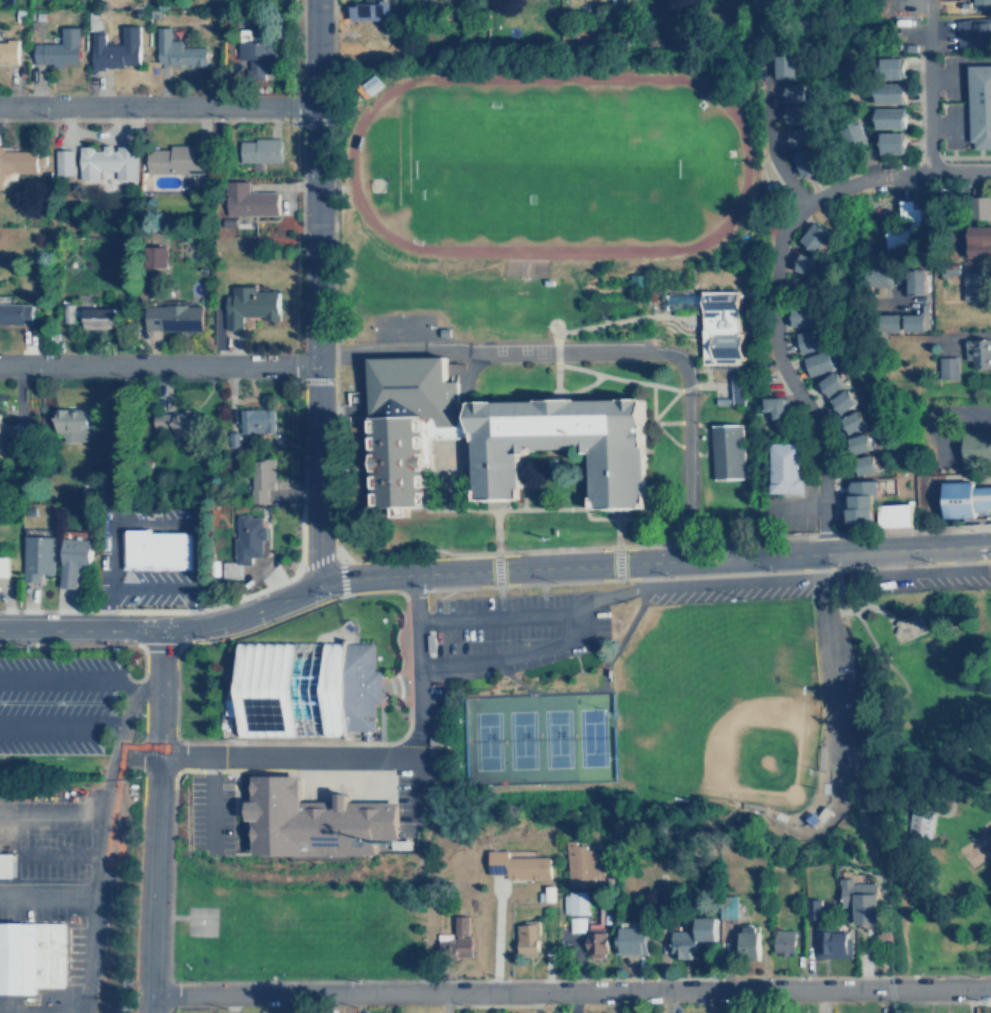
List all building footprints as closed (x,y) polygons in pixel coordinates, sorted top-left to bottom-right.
[(390,0),(363,0),(363,3),(350,3),(350,19),(390,19),(390,0)] [(990,10),(990,0),(972,0),(972,9),(990,10)] [(958,45),(990,44),(990,18),(957,19),(958,45)] [(137,67),(136,24),(118,25),(119,43),(101,44),(101,29),(88,29),(89,68),(137,67)] [(59,43),(31,43),(31,65),(77,64),(76,26),(58,26),(59,43)] [(205,65),(205,47),(180,47),(180,39),(169,39),(169,26),(154,26),(154,65),(205,65)] [(15,63),(15,40),(0,40),(0,63),(15,63)] [(272,72),(272,42),(237,42),(237,72),(272,72)] [(775,78),(796,78),(796,54),(776,54),(775,78)] [(904,56),(879,57),(880,78),(905,77),(904,56)] [(970,148),(990,148),(990,64),(969,64),(970,148)] [(876,103),(905,102),(905,82),(876,83),(876,103)] [(805,101),(805,83),(792,83),(792,101),(805,101)] [(787,124),(806,123),(805,105),(786,105),(787,124)] [(875,128),(905,128),(905,107),(875,107),(875,128)] [(866,139),(860,120),(843,126),(849,144),(866,139)] [(790,147),(810,144),(808,127),(789,129),(790,147)] [(881,153),(905,153),(904,131),(880,132),(881,153)] [(206,138),(194,137),(194,144),(170,144),(170,149),(148,148),(147,172),(205,173),(206,138)] [(240,163),(281,162),(281,138),(240,139),(240,163)] [(135,144),(77,145),(77,180),(106,179),(106,171),(113,171),(114,180),(135,179),(135,144)] [(800,175),(818,171),(813,147),(794,151),(800,175)] [(71,174),(71,149),(52,149),(53,175),(71,174)] [(34,151),(0,152),(0,189),(1,189),(1,174),(34,173),(34,151)] [(276,191),(247,191),(247,181),(224,181),(224,216),(276,216),(276,191)] [(975,196),(975,218),(990,218),(990,196),(975,196)] [(884,227),(885,251),(910,250),(910,230),(920,230),(920,207),(913,207),(913,199),(899,199),(900,227),(884,227)] [(799,240),(818,255),(833,235),(814,221),(799,240)] [(968,225),(969,258),(990,258),(990,225),(968,225)] [(168,266),(167,246),(146,246),(146,266),(168,266)] [(795,271),(820,276),(824,259),(799,254),(795,271)] [(907,268),(907,293),(924,293),(925,268),(907,268)] [(984,271),(963,272),(964,300),(984,299),(984,271)] [(229,287),(229,295),(222,294),(222,328),(240,329),(241,317),(277,318),(277,288),(229,287)] [(29,327),(29,303),(0,303),(0,327),(29,327)] [(200,332),(200,305),(139,305),(139,332),(200,332)] [(791,326),(814,326),(815,306),(791,305),(791,326)] [(114,330),(114,308),(61,309),(61,321),(78,321),(78,330),(114,330)] [(901,331),(902,313),(883,313),(882,330),(901,331)] [(925,330),(925,313),(904,313),(904,330),(925,330)] [(827,347),(823,327),(796,333),(800,352),(827,347)] [(972,360),(972,368),(990,368),(990,338),(965,339),(966,360),(972,360)] [(809,376),(834,369),(828,349),(803,357),(809,376)] [(957,357),(939,357),(940,378),(958,378),(957,357)] [(366,359),(368,507),(423,507),(423,475),(433,474),(433,442),(468,441),(469,508),(520,507),(520,456),(577,456),(578,513),(648,512),(646,397),(462,399),(462,422),(456,422),(455,380),(443,380),(442,359),(366,359)] [(828,397),(846,385),(836,371),(819,382),(828,397)] [(743,403),(743,377),(731,377),(731,403),(743,403)] [(857,404),(849,388),(831,397),(839,413),(857,404)] [(765,411),(773,411),(773,418),(786,418),(786,396),(765,397),(765,411)] [(92,409),(51,409),(51,442),(92,442),(92,409)] [(270,409),(235,409),(235,433),(270,433),(270,409)] [(848,433),(867,426),(861,410),(842,416),(848,433)] [(168,412),(168,435),(196,435),(196,412),(168,412)] [(12,433),(16,437),(27,427),(19,419),(12,425),(16,429),(12,433)] [(713,478),(745,477),(743,424),(712,424),(713,478)] [(963,463),(990,462),(990,431),(962,432),(963,463)] [(872,450),(868,432),(849,437),(853,454),(872,450)] [(798,493),(799,443),(768,442),(767,492),(798,493)] [(856,476),(878,473),(875,454),(854,457),(856,476)] [(271,503),(271,459),(248,459),(248,503),(271,503)] [(850,522),(875,521),(875,496),(880,495),(879,480),(849,480),(850,522)] [(973,516),(973,511),(987,511),(987,507),(990,507),(990,485),(972,486),(972,481),(942,482),(943,517),(973,516)] [(879,526),(912,525),(911,503),(878,503),(879,526)] [(233,515),(232,563),(219,562),(219,578),(239,578),(239,566),(249,566),(249,559),(260,559),(261,516),(233,515)] [(118,531),(184,531),(184,565),(118,565),(118,531)] [(51,537),(20,537),(19,582),(34,582),(35,574),(50,574),(51,537)] [(73,568),(85,568),(86,539),(57,539),(56,587),(73,588),(73,568)] [(9,577),(9,556),(0,556),(0,577),(9,577)] [(886,623),(916,610),(924,630),(894,643),(886,623)] [(232,643),(305,641),(311,641),(313,637),(317,633),(322,632),(329,630),(335,628),(339,624),(341,622),(344,621),(347,620),(350,620),(352,622),(354,624),(355,626),(355,629),(355,634),(356,640),(373,640),(375,731),(234,734),(232,643)] [(238,788),(281,788),(281,799),(393,798),(394,837),(238,837),(238,788)] [(908,813),(933,819),(929,839),(903,834),(908,813)] [(564,886),(598,886),(598,846),(584,846),(584,841),(564,841),(564,886)] [(549,856),(509,857),(508,850),(489,850),(490,874),(506,874),(506,879),(550,878),(549,856)] [(12,877),(0,877),(0,852),(12,852),(12,877)] [(812,926),(811,957),(850,958),(850,925),(874,925),(874,882),(838,882),(838,916),(842,916),(842,926),(812,926)] [(559,914),(583,914),(583,892),(559,892),(559,914)] [(738,896),(720,895),(719,917),(737,918),(738,896)] [(467,916),(451,916),(452,933),(432,934),(433,958),(467,957),(467,916)] [(583,923),(582,917),(566,918),(566,932),(583,932),(583,955),(603,955),(603,923),(583,923)] [(712,941),(712,917),(690,918),(690,930),(667,931),(667,957),(692,957),(692,942),(712,941)] [(33,994),(0,994),(0,921),(64,922),(64,986),(33,986),(33,994)] [(535,925),(514,925),(514,956),(535,956),(535,925)] [(644,953),(644,927),(612,927),(612,953),(644,953)] [(726,928),(726,955),(756,955),(756,928),(726,928)] [(769,930),(769,955),(792,955),(792,930),(769,930)]
